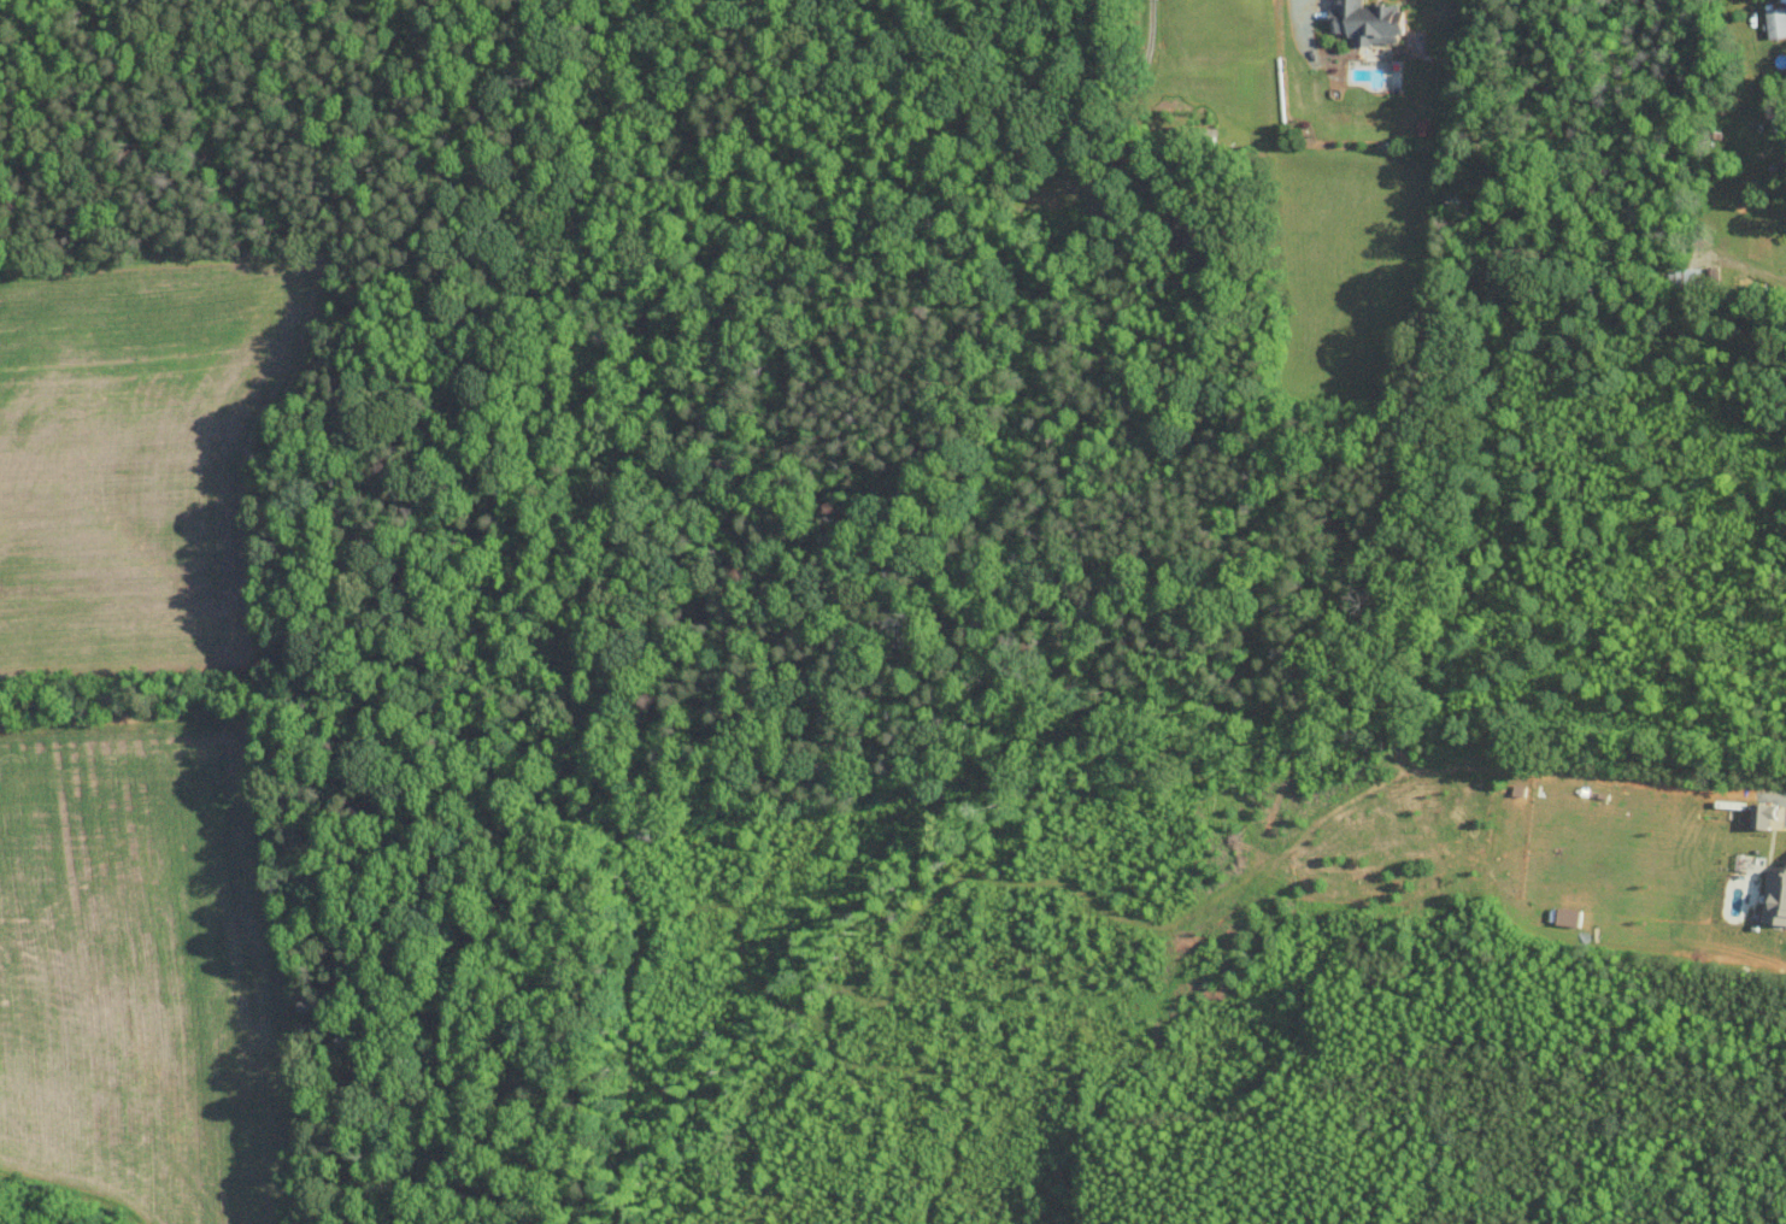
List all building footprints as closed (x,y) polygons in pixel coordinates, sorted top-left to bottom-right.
[(1361,2),(1361,0),(1335,0),(1335,9),(1327,9),(1326,20),(1332,21),(1332,32),(1353,33),(1352,44),(1368,45),(1368,40),(1397,42),(1398,4),(1361,2)] [(1763,7),(1765,37),(1785,36),(1785,6),(1763,7)] [(1771,804),(1750,803),(1749,827),(1770,828),(1771,804)] [(1785,924),(1785,852),(1783,871),(1767,869),(1760,921),(1785,924)]
